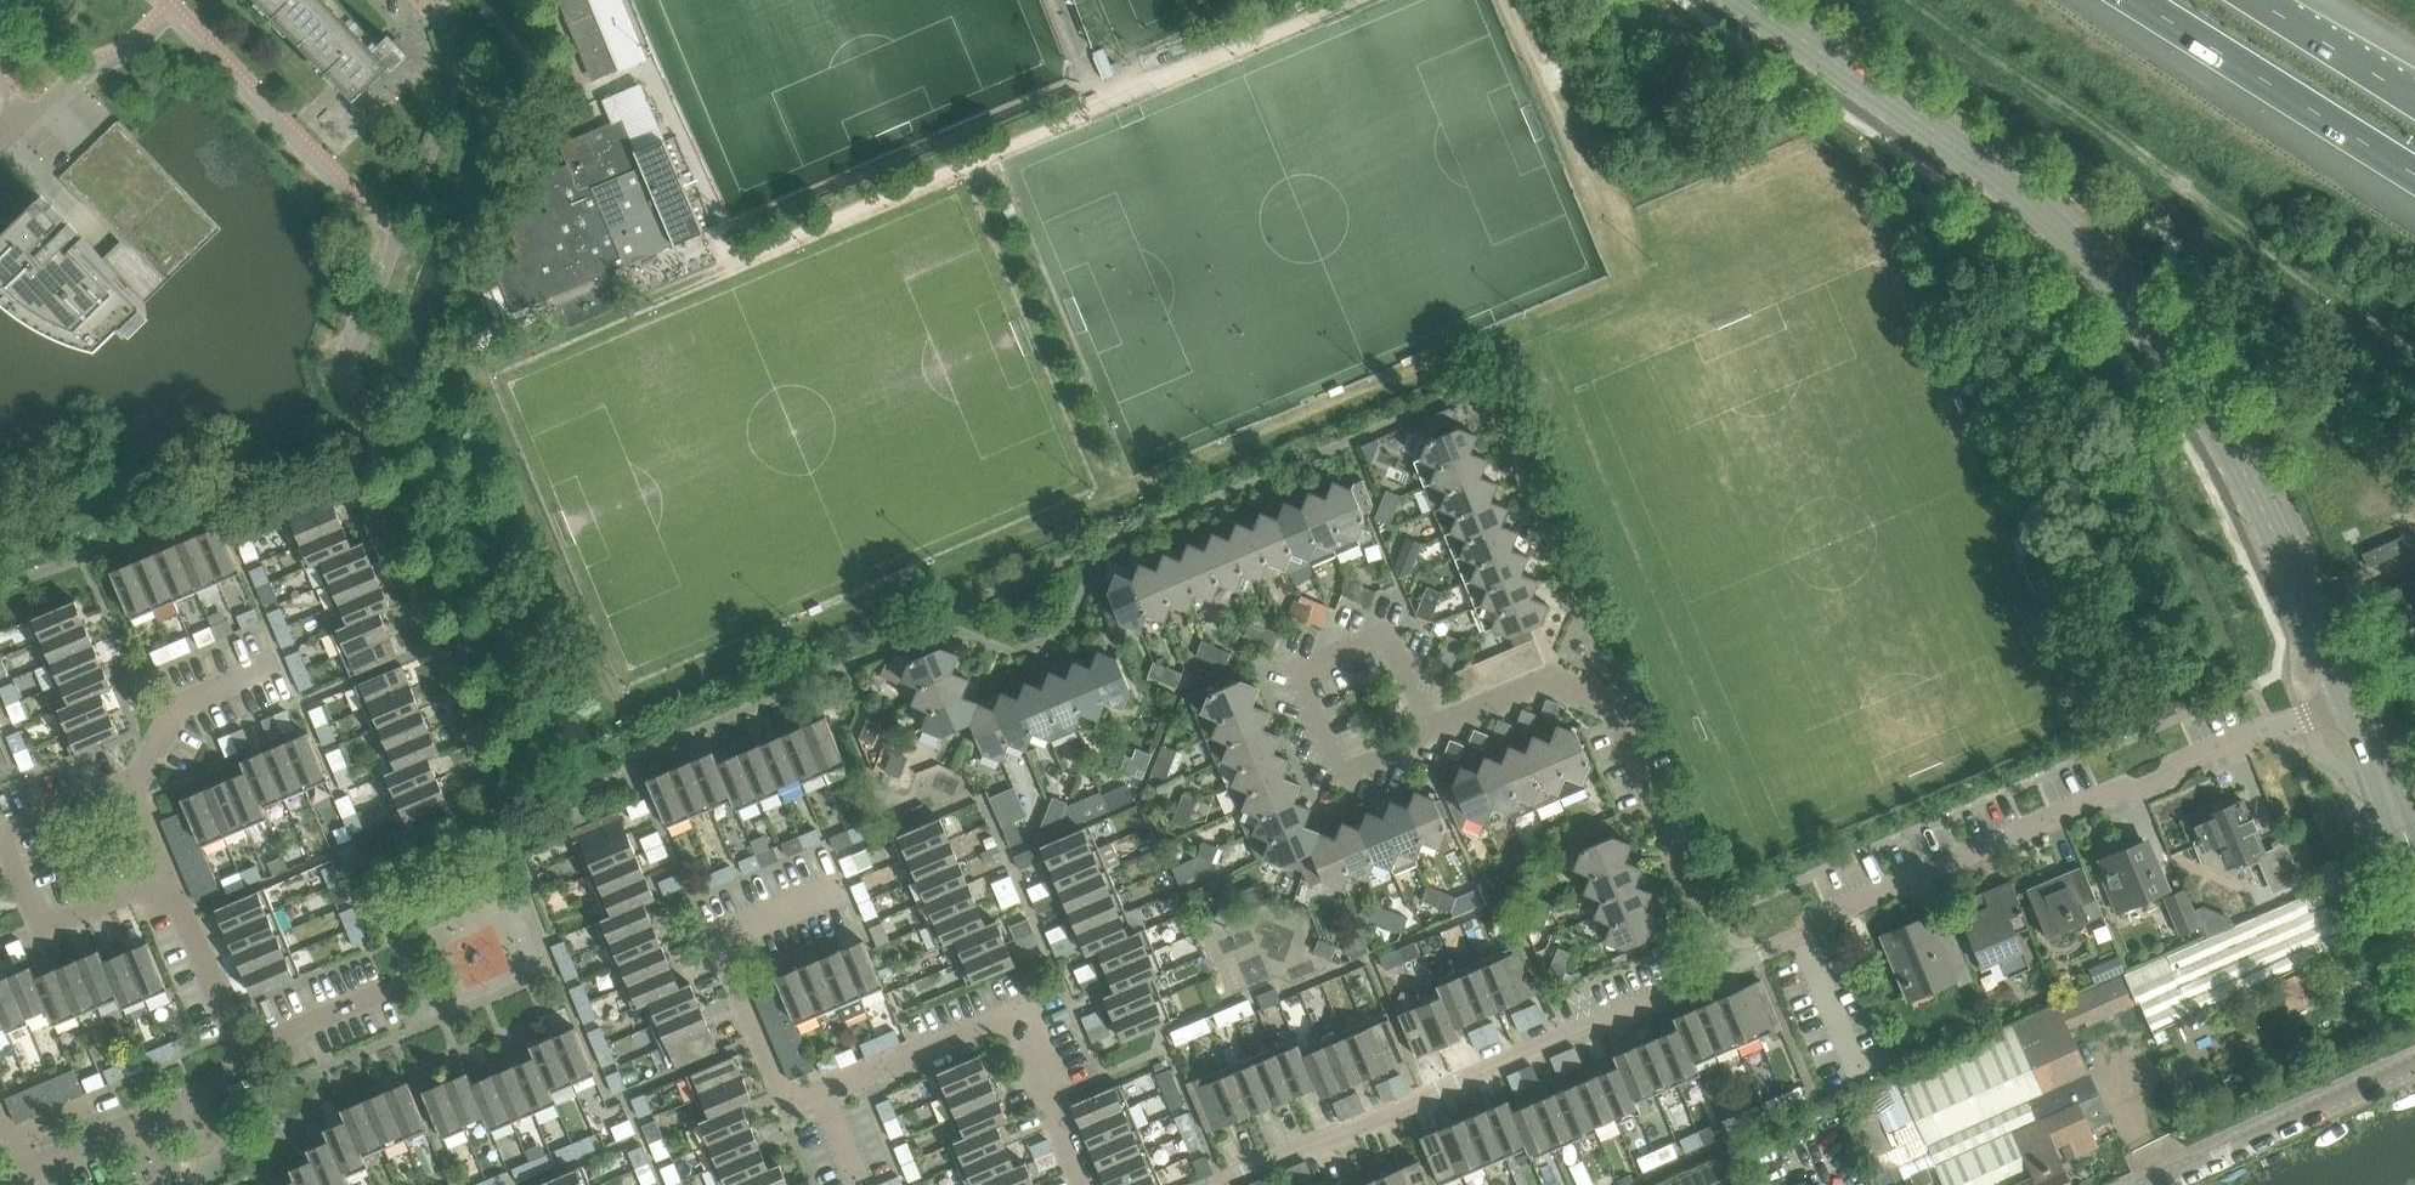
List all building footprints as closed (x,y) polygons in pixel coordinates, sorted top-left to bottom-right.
[(358,98),(392,64),(396,67),(409,55),(398,45),(399,44),(389,34),(382,41),(382,42),(377,47),(330,0),(262,0),(358,98)] [(591,0),(559,0),(593,81),(620,70),(591,0)] [(489,256),(513,313),(599,277),(601,281),(616,275),(614,270),(704,233),(664,139),(636,151),(622,119),(561,144),(568,165),(534,180),(547,211),(543,213),(541,207),(505,222),(515,248),(512,250),(511,247),(489,256)] [(222,228),(137,141),(118,121),(60,178),(121,241),(112,250),(104,258),(42,195),(0,236),(0,294),(2,296),(14,307),(27,316),(40,324),(54,332),(69,338),(84,343),(99,348),(222,228)] [(1471,452),(1477,436),(1459,429),(1458,429),(1454,420),(1457,413),(1458,413),(1458,412),(1450,408),(1418,422),(1415,430),(1416,431),(1416,430),(1424,433),(1428,442),(1427,442),(1420,460),(1414,462),(1417,468),(1413,477),(1422,481),(1425,486),(1430,484),(1438,467),(1471,452)] [(1425,486),(1435,511),(1441,508),(1448,491),(1481,477),(1487,460),(1471,452),(1438,467),(1430,484),(1425,486)] [(1333,549),(1336,555),(1362,544),(1359,539),(1366,521),(1362,512),(1370,509),(1372,510),(1375,503),(1363,477),(1354,480),(1351,488),(1334,482),(1327,499),(1341,530),(1333,549)] [(1435,511),(1445,535),(1451,532),(1457,514),(1491,501),(1499,484),(1481,477),(1448,491),(1441,508),(1435,511)] [(335,505),(325,482),(276,503),(286,526),(335,505)] [(1396,511),(1402,497),(1386,490),(1380,505),(1396,511)] [(1310,559),(1312,565),(1336,555),(1333,549),(1341,530),(1327,499),(1311,492),(1304,509),(1318,542),(1310,559)] [(1445,535),(1456,559),(1460,557),(1468,540),(1502,525),(1509,509),(1491,501),(1457,514),(1451,532),(1445,535)] [(1286,569),(1288,575),(1312,565),(1310,559),(1318,542),(1304,509),(1287,502),(1278,519),(1293,553),(1286,569)] [(344,526),(335,505),(286,526),(295,547),(344,526)] [(1390,526),(1396,511),(1380,505),(1375,519),(1390,526)] [(1293,553),(1278,519),(1263,511),(1255,529),(1269,562),(1286,569),(1293,553)] [(253,540),(245,522),(232,528),(239,545),(253,540)] [(1269,562),(1255,529),(1238,522),(1230,539),(1245,572),(1262,579),(1269,562)] [(242,573),(222,524),(198,534),(219,583),(242,573)] [(1456,559),(1466,582),(1471,580),(1478,564),(1511,550),(1518,533),(1502,525),(1468,540),(1460,557),(1456,559)] [(316,563),(353,547),(352,546),(344,526),(295,547),(304,569),(316,564),(316,563)] [(1245,572),(1230,539),(1214,532),(1207,551),(1221,582),(1237,589),(1245,572)] [(219,583),(198,534),(176,544),(197,592),(219,583)] [(2367,570),(2407,552),(2400,537),(2360,554),(2367,570)] [(1417,559),(1422,544),(1406,538),(1401,552),(1417,559)] [(260,557),(253,540),(239,545),(247,563),(260,557)] [(374,565),(364,542),(364,541),(352,546),(353,547),(316,563),(316,564),(325,585),(374,565)] [(1221,582),(1207,551),(1191,543),(1183,561),(1197,592),(1213,600),(1221,582)] [(197,592),(176,544),(154,553),(175,601),(197,592)] [(1466,582),(1476,606),(1482,604),(1489,588),(1521,573),(1529,557),(1511,550),(1478,564),(1471,580),(1466,582)] [(1411,573),(1417,559),(1401,552),(1395,567),(1411,573)] [(175,601),(154,553),(132,562),(153,611),(175,601)] [(1197,592),(1183,561),(1165,554),(1158,570),(1172,602),(1190,610),(1197,592)] [(153,611),(132,562),(111,571),(131,620),(153,611)] [(1172,602),(1158,570),(1141,563),(1134,580),(1148,613),(1165,621),(1172,602)] [(383,586),(374,565),(325,585),(334,606),(383,586)] [(270,583),(263,566),(250,571),(258,588),(270,583)] [(1476,606),(1487,631),(1492,628),(1500,612),(1531,597),(1539,580),(1521,573),(1489,588),(1482,604),(1476,606)] [(1148,613),(1134,580),(1118,574),(1109,591),(1122,623),(1140,630),(1148,613)] [(2380,594),(2398,634),(2414,626),(2414,579),(2380,594)] [(1356,601),(1362,586),(1347,580),(1341,595),(1356,601)] [(278,600),(270,583),(258,588),(265,605),(278,600)] [(392,608),(383,586),(334,606),(343,627),(343,628),(381,611),(382,613),(392,608)] [(1371,607),(1377,592),(1362,586),(1356,601),(1371,607)] [(1437,606),(1443,592),(1427,586),(1421,600),(1437,606)] [(1541,622),(1549,604),(1531,597),(1500,612),(1492,628),(1510,635),(1514,646),(1521,643),(1534,638),(1529,627),(1541,622)] [(85,622),(76,600),(27,620),(36,643),(85,622)] [(1431,621),(1437,606),(1421,600),(1415,614),(1431,621)] [(1307,622),(1313,607),(1299,601),(1293,616),(1307,622)] [(1322,628),(1328,613),(1328,612),(1313,607),(1307,622),(1322,628)] [(288,625),(281,608),(268,613),(275,631),(288,625)] [(262,621),(257,609),(238,617),(243,629),(262,621)] [(390,633),(382,613),(381,611),(343,628),(343,627),(334,631),(343,653),(390,633)] [(234,633),(229,620),(212,627),(217,640),(234,633)] [(94,644),(85,622),(36,643),(46,665),(94,644)] [(1259,642),(1265,628),(1251,622),(1245,636),(1259,642)] [(295,642),(288,625),(275,631),(283,648),(295,642)] [(217,640),(212,627),(195,634),(200,647),(217,640)] [(1273,648),(1279,633),(1265,628),(1259,642),(1273,648)] [(400,656),(390,633),(343,653),(353,676),(400,656)] [(1456,655),(1462,640),(1447,635),(1444,640),(1441,649),(1456,655)] [(191,650),(185,638),(168,645),(174,658),(191,650)] [(1545,663),(1534,638),(1521,643),(1531,669),(1545,663)] [(1211,661),(1217,646),(1203,640),(1196,655),(1211,661)] [(1531,669),(1521,643),(1514,646),(1506,649),(1517,674),(1531,669)] [(103,665),(94,644),(46,665),(55,686),(103,665)] [(174,658),(168,645),(151,652),(157,665),(174,658)] [(1225,667),(1232,652),(1217,646),(1211,661),(1225,667)] [(952,673),(958,655),(942,648),(911,661),(908,654),(886,663),(882,675),(904,685),(906,682),(919,687),(952,673)] [(1451,669),(1456,655),(1441,649),(1436,663),(1451,669)] [(1517,674),(1506,649),(1492,656),(1504,680),(1517,674)] [(307,668),(300,651),(287,657),(294,673),(307,668)] [(1131,691),(1117,658),(1098,651),(1097,652),(1091,668),(1105,702),(1123,708),(1131,691)] [(1504,680),(1492,656),(1479,662),(1490,686),(1504,680)] [(2,657),(0,658),(0,679),(9,675),(2,657)] [(1163,683),(1169,667),(1154,661),(1148,677),(1163,683)] [(1105,702),(1091,668),(1074,662),(1067,679),(1081,712),(1098,719),(1105,702)] [(1490,686),(1479,662),(1465,668),(1476,692),(1490,686)] [(113,688),(111,684),(103,665),(55,686),(63,706),(63,707),(101,691),(102,692),(113,688)] [(412,688),(402,665),(355,686),(364,708),(412,688)] [(1177,689),(1184,673),(1169,667),(1163,683),(1177,689)] [(315,685),(307,668),(294,673),(301,691),(315,685)] [(1476,692),(1465,668),(1452,674),(1462,697),(1476,692)] [(962,696),(968,680),(952,673),(919,687),(912,705),(929,711),(962,696)] [(1081,712),(1067,679),(1051,673),(1043,690),(1058,722),(1074,728),(1081,712)] [(1189,697),(1207,740),(1212,738),(1219,720),(1252,705),(1259,689),(1242,681),(1210,695),(1207,689),(1189,697)] [(12,683),(0,689),(7,706),(20,700),(12,683)] [(1058,722),(1043,690),(1026,683),(1019,700),(1033,733),(1051,740),(1058,722)] [(421,709),(412,688),(364,708),(373,729),(421,709)] [(111,714),(102,692),(101,691),(63,707),(63,706),(54,710),(64,733),(111,714)] [(1033,733),(1019,700),(1003,693),(996,710),(1010,742),(1026,750),(1033,733)] [(969,722),(977,703),(962,696),(929,711),(922,727),(942,736),(969,722)] [(1556,719),(1562,705),(1546,699),(1541,713),(1556,719)] [(27,717),(20,700),(7,706),(15,722),(27,717)] [(2177,713),(2175,708),(2171,700),(2157,706),(2162,719),(2177,713)] [(1010,742),(996,710),(977,703),(969,722),(983,753),(1003,760),(1010,742)] [(329,723),(322,705),(309,711),(316,728),(329,723)] [(1207,740),(1217,764),(1223,761),(1230,744),(1262,730),(1269,713),(1252,705),(1219,720),(1212,738),(1207,740)] [(430,730),(421,709),(373,729),(382,751),(430,730)] [(880,730),(885,715),(869,709),(864,724),(880,730)] [(1531,729),(1537,715),(1522,709),(1516,724),(1531,729)] [(294,728),(286,711),(274,716),(282,733),(294,728)] [(120,736),(111,714),(64,733),(74,756),(120,736)] [(282,733),(274,716),(262,721),(269,739),(282,733)] [(846,765),(826,716),(802,726),(824,775),(846,765)] [(1506,740),(1513,724),(1499,719),(1492,734),(1506,740)] [(337,740),(329,723),(316,728),(324,745),(337,740)] [(874,745),(880,730),(864,724),(858,738),(874,745)] [(824,775),(802,726),(781,735),(802,784),(824,775)] [(1559,793),(1562,800),(1584,790),(1581,783),(1588,765),(1576,734),(1558,726),(1550,743),(1565,776),(1559,793)] [(250,746),(243,729),(231,734),(238,752),(250,746)] [(1483,750),(1489,735),(1474,729),(1468,744),(1483,750)] [(439,752),(439,751),(430,730),(382,751),(391,770),(391,772),(428,756),(429,757),(439,752)] [(1217,764),(1227,787),(1232,785),(1233,784),(1240,768),(1272,754),(1279,737),(1262,730),(1230,744),(1223,761),(1217,764)] [(28,748),(20,731),(7,737),(14,754),(28,748)] [(329,781),(308,732),(285,742),(307,790),(329,781)] [(238,752),(231,734),(218,739),(225,757),(238,752)] [(802,784),(781,735),(759,744),(781,794),(802,784)] [(1534,804),(1537,810),(1562,800),(1559,793),(1565,776),(1550,743),(1533,736),(1525,753),(1542,787),(1534,804)] [(1458,761),(1464,746),(1450,740),(1444,755),(1458,761)] [(307,790),(285,742),(264,751),(284,800),(307,790)] [(781,794),(759,744),(738,753),(759,803),(781,794)] [(1172,766),(1178,751),(1163,745),(1157,760),(1172,766)] [(1510,815),(1513,821),(1537,810),(1534,804),(1542,787),(1525,753),(1509,747),(1502,764),(1517,797),(1510,815)] [(35,765),(28,748),(14,754),(22,771),(35,765)] [(348,766),(341,749),(327,754),(335,771),(348,766)] [(1121,771),(1127,756),(1113,750),(1107,765),(1121,771)] [(284,800),(264,751),(241,761),(245,772),(246,772),(262,809),(263,809),(284,800)] [(734,800),(718,762),(719,762),(715,751),(690,762),(711,810),(733,801),(734,800)] [(738,753),(719,762),(718,762),(734,800),(733,801),(738,813),(759,803),(738,753)] [(899,778),(907,759),(893,753),(885,772),(899,778)] [(1227,787),(1238,813),(1243,810),(1250,792),(1283,778),(1290,762),(1272,754),(1240,768),(1233,784),(1232,785),(1227,787)] [(437,778),(429,757),(428,756),(391,772),(391,770),(380,776),(390,798),(437,778)] [(1136,777),(1142,762),(1127,756),(1121,771),(1136,777)] [(1517,797),(1502,764),(1485,757),(1478,774),(1493,807),(1510,815),(1517,797)] [(1165,781),(1172,766),(1157,760),(1151,775),(1165,781)] [(711,810),(690,762),(669,771),(690,819),(711,810)] [(355,783),(348,766),(335,771),(342,788),(355,783)] [(1443,789),(1462,832),(1463,831),(1469,818),(1485,824),(1493,807),(1478,774),(1461,767),(1454,785),(1443,789)] [(1073,792),(1080,777),(1064,770),(1055,792),(1070,798),(1073,792)] [(690,819),(669,771),(647,780),(667,828),(690,819)] [(246,772),(245,772),(227,780),(247,829),(268,820),(263,809),(262,809),(246,772)] [(447,801),(437,778),(390,798),(400,821),(447,801)] [(1238,813),(1248,836),(1254,834),(1260,817),(1293,803),(1300,785),(1283,778),(1250,792),(1243,810),(1238,813)] [(247,829),(227,780),(205,789),(225,838),(247,829)] [(1131,780),(1050,808),(1055,825),(1137,797),(1131,780)] [(1020,810),(1026,795),(1006,787),(1000,802),(1020,810)] [(225,838),(205,789),(183,799),(181,800),(186,810),(192,824),(197,837),(202,848),(203,848),(225,838)] [(1448,831),(1434,799),(1415,791),(1408,810),(1423,841),(1441,849),(1448,831)] [(1193,814),(1198,800),(1183,794),(1178,808),(1193,814)] [(357,812),(350,795),(337,801),(344,818),(357,812)] [(1039,818),(1045,803),(1026,795),(1020,810),(1039,818)] [(651,812),(645,800),(627,808),(632,819),(651,812)] [(456,822),(447,801),(400,821),(408,842),(456,822)] [(1391,869),(1394,875),(1419,865),(1416,859),(1423,841),(1408,810),(1392,802),(1385,820),(1399,852),(1391,869)] [(2265,851),(2257,832),(2255,833),(2242,802),(2214,814),(2215,818),(2191,827),(2198,844),(2194,846),(2201,866),(2236,878),(2240,870),(2259,863),(2272,895),(2301,882),(2286,845),(2284,843),(2265,851)] [(1304,826),(1311,809),(1293,803),(1260,817),(1254,834),(1271,840),(1304,826)] [(580,804),(569,808),(576,825),(587,821),(580,804)] [(1187,829),(1193,814),(1178,808),(1172,822),(1187,829)] [(192,824),(186,810),(161,821),(167,834),(192,824)] [(627,833),(618,811),(569,832),(578,853),(627,833)] [(365,829),(357,812),(344,818),(351,835),(365,829)] [(1399,852),(1385,820),(1368,813),(1361,829),(1375,862),(1391,869),(1399,852)] [(951,839),(942,817),(893,837),(903,859),(951,839)] [(1375,862),(1361,829),(1343,822),(1337,839),(1351,872),(1368,879),(1375,862)] [(871,836),(865,823),(849,831),(854,843),(871,836)] [(197,837),(192,824),(167,834),(172,848),(197,837)] [(1099,848),(1089,825),(1040,846),(1050,869),(1099,848)] [(1312,853),(1320,833),(1304,826),(1271,840),(1264,858),(1282,865),(1312,853)] [(823,842),(818,829),(799,836),(805,849),(823,842)] [(664,844),(658,831),(641,838),(646,851),(664,844)] [(854,843),(849,831),(830,839),(836,852),(854,843)] [(637,855),(627,833),(578,853),(588,875),(637,855)] [(1351,872),(1337,839),(1320,833),(1312,853),(1304,872),(1310,887),(1324,880),(1325,882),(1343,889),(1351,872)] [(805,849),(799,836),(782,844),(787,857),(805,849)] [(204,851),(203,848),(202,848),(197,837),(172,848),(178,862),(204,851)] [(1625,861),(1631,843),(1615,837),(1581,851),(1574,868),(1591,876),(1625,861)] [(960,861),(951,839),(903,859),(912,882),(960,861)] [(1213,863),(1219,848),(1204,842),(1198,856),(1213,863)] [(2170,891),(2161,869),(2157,871),(2144,842),(2098,862),(2105,878),(2102,879),(2117,914),(2170,891)] [(669,856),(664,844),(646,851),(652,863),(669,856)] [(360,863),(352,845),(339,851),(346,869),(360,863)] [(779,860),(773,847),(756,854),(762,867),(779,860)] [(1039,861),(1034,849),(1034,848),(1014,857),(1020,870),(1039,861)] [(1059,890),(1108,869),(1099,848),(1050,869),(1059,890)] [(210,864),(204,851),(178,862),(184,875),(210,864)] [(762,867),(756,854),(739,862),(744,875),(762,867)] [(859,872),(853,856),(852,854),(839,860),(846,877),(859,872)] [(646,877),(637,855),(588,875),(597,897),(646,877)] [(1207,877),(1213,863),(1198,856),(1192,871),(1207,877)] [(969,882),(960,861),(912,882),(920,903),(969,882)] [(1635,885),(1642,868),(1625,861),(1591,876),(1584,893),(1601,901),(1635,885)] [(215,878),(210,864),(184,875),(190,889),(215,878)] [(342,882),(335,865),(322,870),(329,888),(342,882)] [(262,879),(257,866),(240,874),(245,886),(262,879)] [(735,879),(730,866),(713,873),(719,886),(735,879)] [(1117,891),(1108,869),(1059,890),(1068,912),(1117,891)] [(2103,915),(2083,869),(2069,875),(2071,880),(2060,885),(2057,880),(2028,892),(2047,938),(2103,915)] [(719,886),(713,873),(696,880),(702,893),(719,886)] [(245,886),(240,874),(223,881),(228,893),(245,886)] [(682,887),(677,875),(658,883),(664,895),(682,887)] [(1015,889),(1010,876),(992,884),(997,897),(1015,889)] [(655,899),(646,877),(597,897),(606,918),(606,919),(644,902),(645,903),(655,899)] [(221,892),(215,878),(190,889),(196,902),(221,892)] [(1052,894),(1046,880),(1027,888),(1033,902),(1052,894)] [(871,899),(863,881),(850,887),(858,904),(871,899)] [(349,899),(342,882),(329,888),(336,905),(349,899)] [(978,905),(969,882),(920,903),(930,926),(978,905)] [(2016,934),(2029,928),(2010,884),(1984,895),(1989,907),(1962,919),(1982,968),(2000,960),(2008,979),(2031,969),(2016,934)] [(1645,909),(1653,892),(1635,885),(1601,901),(1594,918),(1612,925),(1645,909)] [(1437,907),(1443,892),(1427,886),(1421,901),(1437,907)] [(275,910),(266,889),(266,887),(217,908),(227,931),(275,910)] [(1021,901),(1015,889),(997,897),(1002,909),(1021,901)] [(2077,1105),(2097,1096),(2067,1030),(2083,1022),(2086,1028),(2140,1003),(2153,1032),(2345,948),(2320,889),(2123,974),(1894,1076),(1895,1079),(1851,1098),(1859,1116),(1850,1119),(1853,1126),(1861,1122),(1884,1171),(1897,1165),(1906,1184),(2069,1184),(2052,1149),(2068,1141),(2075,1157),(2096,1148),(2077,1105)] [(1232,911),(1238,896),(1225,890),(1218,905),(1232,911)] [(2200,928),(2185,890),(2164,899),(2179,936),(2200,928)] [(1126,912),(1117,891),(1068,912),(1077,933),(1126,912)] [(1451,913),(1457,897),(1443,892),(1437,907),(1451,913)] [(1057,906),(1052,894),(1033,902),(1038,914),(1057,906)] [(879,915),(871,899),(858,904),(865,921),(879,915)] [(1546,921),(1552,906),(1537,899),(1531,914),(1546,921)] [(653,924),(645,903),(644,902),(606,919),(606,918),(596,922),(605,945),(653,924)] [(987,926),(986,924),(978,905),(930,926),(939,947),(950,943),(949,941),(987,926)] [(1388,928),(1394,912),(1380,906),(1373,922),(1388,928)] [(360,925),(353,908),(340,914),(347,931),(360,925)] [(1622,948),(1655,935),(1663,917),(1645,909),(1612,925),(1605,941),(1622,948)] [(284,932),(275,910),(227,931),(236,952),(284,932)] [(1097,950),(1136,934),(1135,932),(1126,912),(1077,933),(1087,956),(1098,951),(1097,950)] [(1402,933),(1408,918),(1394,912),(1388,928),(1402,933)] [(1540,935),(1546,921),(1531,914),(1525,929),(1540,935)] [(1008,942),(999,919),(986,924),(987,926),(949,941),(950,943),(958,963),(1008,942)] [(1033,932),(1028,919),(1011,926),(1016,939),(1033,932)] [(1973,981),(1953,935),(1939,941),(1932,922),(1916,929),(1909,927),(1884,937),(1910,999),(1956,980),(1958,986),(1973,981)] [(663,946),(653,924),(605,945),(614,966),(663,946)] [(1069,936),(1064,924),(1045,932),(1051,944),(1069,936)] [(368,942),(360,925),(347,931),(354,948),(368,942)] [(1155,951),(1146,928),(1135,932),(1136,934),(1097,950),(1098,951),(1107,972),(1155,951)] [(293,953),(284,932),(236,952),(245,973),(293,953)] [(1038,944),(1033,932),(1016,939),(1021,951),(1038,944)] [(1348,941),(1344,948),(1347,955),(1366,946),(1362,935),(1348,941)] [(1075,948),(1069,936),(1051,944),(1056,956),(1075,948)] [(886,989),(870,951),(865,939),(841,949),(863,998),(886,989)] [(1319,939),(1314,950),(1332,958),(1337,946),(1319,939)] [(27,958),(20,940),(7,946),(14,963),(27,958)] [(573,959),(566,941),(553,947),(560,964),(573,959)] [(1017,965),(1008,942),(958,963),(967,985),(1017,965)] [(1542,992),(1521,942),(1499,952),(1520,1002),(1542,992)] [(166,992),(146,943),(125,951),(146,1001),(166,992)] [(1420,957),(1415,943),(1397,950),(1403,964),(1420,957)] [(623,987),(671,966),(663,946),(614,966),(623,987)] [(1567,969),(1573,954),(1558,948),(1552,963),(1567,969)] [(120,999),(104,960),(100,949),(77,959),(98,1008),(120,999)] [(863,998),(841,949),(818,958),(840,1008),(846,1021),(868,1011),(863,998)] [(1403,964),(1397,950),(1379,958),(1385,971),(1403,964)] [(146,1001),(125,951),(104,960),(120,999),(125,1010),(146,1001)] [(1165,973),(1155,951),(1107,972),(1115,991),(1116,993),(1153,977),(1153,978),(1165,973)] [(1520,1002),(1499,952),(1478,961),(1499,1011),(1520,1002)] [(302,976),(293,953),(245,973),(255,997),(302,976)] [(2120,956),(2094,969),(2100,981),(2126,968),(2120,956)] [(840,1008),(818,958),(797,967),(818,1017),(840,1008)] [(98,1008),(77,959),(55,969),(76,1017),(98,1008)] [(581,976),(573,959),(560,964),(567,982),(581,976)] [(1499,1011),(1478,961),(1456,971),(1477,1020),(1499,1011)] [(1098,975),(1093,962),(1074,969),(1080,983),(1098,975)] [(1560,984),(1565,973),(1567,969),(1552,963),(1545,977),(1560,984)] [(51,1014),(35,977),(36,977),(32,966),(8,976),(29,1024),(50,1015),(51,1014)] [(681,989),(680,988),(671,966),(623,987),(633,1011),(644,1006),(643,1005),(681,989)] [(818,1017),(797,967),(775,976),(780,988),(786,1002),(792,1016),(796,1026),(818,1017)] [(2312,968),(2280,981),(2291,1007),(2322,995),(2312,968)] [(55,969),(36,977),(35,977),(51,1014),(50,1015),(55,1026),(76,1017),(55,969)] [(1477,1020),(1456,971),(1435,980),(1439,991),(1440,990),(1457,1029),(1458,1028),(1477,1020)] [(1103,988),(1098,975),(1080,983),(1085,996),(1103,988)] [(8,976),(0,980),(0,1017),(7,1033),(29,1024),(8,976)] [(1162,999),(1153,978),(1153,977),(1116,993),(1115,991),(1104,996),(1114,1019),(1162,999)] [(1784,1029),(1763,981),(1739,991),(1759,1039),(1784,1029)] [(700,1005),(690,983),(680,988),(681,989),(643,1005),(644,1006),(652,1025),(700,1005)] [(591,1001),(584,984),(571,990),(578,1007),(591,1001)] [(786,1002),(780,988),(755,999),(761,1013),(786,1002)] [(1281,1001),(1276,989),(1257,997),(1263,1009),(1281,1001)] [(1440,990),(1439,991),(1418,1000),(1439,1050),(1463,1040),(1458,1028),(1457,1029),(1440,990)] [(1759,1039),(1739,991),(1719,999),(1739,1048),(1759,1039)] [(1172,1021),(1162,999),(1114,1019),(1124,1042),(1172,1021)] [(1739,1048),(1719,999),(1695,1009),(1716,1058),(1739,1048)] [(1255,1013),(1249,1000),(1231,1007),(1237,1021),(1255,1013)] [(1439,1050),(1418,1000),(1396,1009),(1417,1059),(1439,1050)] [(598,1018),(591,1001),(578,1007),(585,1023),(598,1018)] [(792,1016),(786,1002),(761,1013),(767,1026),(792,1016)] [(1543,1022),(1535,1004),(1523,1009),(1531,1027),(1543,1022)] [(709,1027),(700,1005),(652,1025),(661,1047),(709,1027)] [(1237,1021),(1231,1007),(1214,1015),(1219,1028),(1237,1021)] [(1531,1027),(1523,1009),(1511,1015),(1519,1033),(1531,1027)] [(1716,1058),(1695,1009),(1674,1018),(1679,1029),(1680,1028),(1696,1066),(1698,1065),(1716,1058)] [(1106,1022),(1101,1010),(1082,1018),(1087,1030),(1106,1022)] [(1407,1062),(1387,1011),(1364,1021),(1364,1022),(1385,1071),(1407,1062)] [(797,1029),(796,1026),(792,1016),(767,1026),(773,1039),(797,1029)] [(1211,1032),(1206,1018),(1188,1026),(1194,1040),(1211,1032)] [(1385,1071),(1364,1022),(1364,1021),(1342,1030),(1364,1080),(1385,1071)] [(1111,1034),(1106,1022),(1087,1030),(1092,1042),(1111,1034)] [(1501,1041),(1493,1022),(1480,1027),(1488,1046),(1501,1041)] [(1194,1040),(1188,1026),(1170,1034),(1177,1048),(1194,1040)] [(596,1076),(576,1027),(554,1037),(574,1085),(596,1076)] [(719,1050),(709,1027),(661,1047),(671,1070),(719,1050)] [(1488,1046),(1480,1027),(1467,1033),(1475,1052),(1488,1046)] [(608,1044),(601,1028),(588,1033),(595,1050),(608,1044)] [(1680,1028),(1679,1029),(1657,1038),(1678,1086),(1703,1075),(1698,1065),(1696,1066),(1680,1028)] [(803,1042),(800,1036),(797,1029),(773,1039),(778,1053),(803,1042)] [(901,1043),(896,1029),(879,1037),(884,1050),(901,1043)] [(1364,1080),(1342,1030),(1321,1040),(1342,1089),(1364,1080)] [(574,1085),(554,1037),(531,1046),(535,1057),(537,1056),(553,1094),(554,1093),(574,1085)] [(884,1050),(879,1037),(861,1045),(866,1058),(884,1050)] [(1316,1087),(1300,1048),(1296,1037),(1273,1046),(1294,1097),(1316,1087)] [(187,1051),(181,1038),(164,1045),(169,1058),(187,1051)] [(1657,1038),(1636,1047),(1656,1094),(1678,1086),(1657,1038)] [(1342,1089),(1321,1040),(1300,1048),(1316,1087),(1320,1098),(1342,1089)] [(809,1056),(803,1042),(778,1053),(784,1066),(809,1056)] [(615,1062),(608,1044),(595,1050),(602,1067),(615,1062)] [(169,1058),(164,1045),(147,1053),(152,1066),(169,1058)] [(1294,1097),(1273,1046),(1252,1056),(1273,1106),(1294,1097)] [(1656,1094),(1636,1047),(1615,1056),(1620,1066),(1621,1066),(1636,1103),(1637,1102),(1656,1094)] [(857,1061),(852,1048),(835,1056),(840,1068),(857,1061)] [(1583,1066),(1575,1049),(1563,1054),(1570,1071),(1583,1066)] [(1570,1071),(1563,1054),(1551,1059),(1558,1077),(1570,1071)] [(144,1069),(139,1056),(121,1064),(127,1076),(144,1069)] [(537,1056),(535,1057),(514,1065),(535,1114),(557,1106),(559,1105),(554,1093),(553,1094),(537,1056)] [(744,1079),(734,1056),(686,1077),(696,1099),(744,1079)] [(815,1069),(809,1056),(784,1066),(789,1079),(815,1069)] [(840,1068),(835,1056),(817,1063),(823,1076),(840,1068)] [(990,1079),(980,1056),(932,1076),(941,1099),(990,1079)] [(1273,1106),(1252,1056),(1230,1065),(1250,1116),(1273,1106)] [(127,1076),(121,1064),(104,1071),(109,1084),(127,1076)] [(535,1114),(514,1065),(493,1074),(514,1123),(535,1114)] [(1250,1116),(1230,1065),(1208,1074),(1229,1125),(1241,1120),(1250,1116)] [(1540,1084),(1532,1066),(1520,1071),(1527,1089),(1540,1084)] [(1621,1066),(1620,1066),(1597,1076),(1618,1124),(1631,1119),(1642,1114),(1637,1102),(1636,1103),(1621,1066)] [(1177,1086),(1170,1069),(1157,1075),(1164,1092),(1177,1086)] [(84,1094),(74,1070),(60,1076),(70,1100),(84,1094)] [(627,1088),(620,1071),(607,1077),(614,1094),(627,1088)] [(1527,1089),(1520,1071),(1507,1077),(1515,1095),(1527,1089)] [(105,1085),(100,1072),(82,1080),(88,1093),(105,1085)] [(488,1122),(472,1083),(473,1083),(469,1072),(447,1081),(467,1130),(487,1122),(488,1122)] [(514,1123),(493,1074),(473,1083),(472,1083),(488,1122),(487,1122),(491,1133),(492,1132),(514,1123)] [(1229,1125),(1208,1074),(1186,1084),(1206,1134),(1229,1125)] [(1408,1092),(1401,1074),(1388,1079),(1396,1097),(1408,1092)] [(70,1100),(60,1076),(46,1082),(57,1106),(70,1100)] [(1618,1124),(1597,1076),(1576,1085),(1597,1133),(1618,1124)] [(754,1102),(744,1079),(696,1099),(704,1119),(705,1121),(742,1105),(743,1106),(754,1102)] [(998,1100),(990,1079),(941,1099),(950,1119),(998,1100)] [(1396,1097),(1388,1079),(1376,1084),(1384,1102),(1396,1097)] [(467,1130),(447,1081),(424,1091),(445,1139),(467,1130)] [(57,1106),(46,1082),(32,1087),(43,1112),(57,1106)] [(429,1129),(409,1082),(386,1092),(406,1139),(429,1129)] [(1597,1133),(1576,1085),(1555,1094),(1575,1142),(1597,1133)] [(1129,1107),(1120,1086),(1072,1105),(1081,1127),(1129,1107)] [(1184,1103),(1177,1086),(1164,1092),(1171,1109),(1184,1103)] [(43,1112),(32,1087),(19,1093),(29,1118),(43,1112)] [(1805,1100),(1802,1092),(1800,1087),(1782,1095),(1788,1108),(1805,1100)] [(406,1139),(386,1092),(364,1101),(385,1149),(406,1139)] [(29,1118),(19,1093),(5,1099),(16,1124),(29,1118)] [(654,1112),(646,1093),(632,1099),(640,1118),(654,1112)] [(1366,1110),(1358,1093),(1346,1098),(1353,1115),(1366,1110)] [(1575,1142),(1555,1094),(1533,1103),(1554,1151),(1575,1142)] [(1788,1108),(1782,1095),(1764,1103),(1770,1116),(1788,1108)] [(1353,1115),(1346,1098),(1333,1104),(1341,1121),(1353,1115)] [(897,1117),(890,1099),(877,1105),(884,1122),(897,1117)] [(1008,1122),(998,1100),(950,1119),(959,1141),(997,1125),(998,1126),(1008,1122)] [(1529,1150),(1517,1123),(1512,1112),(1515,1111),(1510,1100),(1485,1111),(1506,1159),(1527,1150),(1529,1150)] [(385,1149),(364,1101),(342,1110),(347,1121),(348,1121),(364,1158),(365,1157),(385,1149)] [(1554,1151),(1533,1103),(1515,1111),(1512,1112),(1517,1123),(1529,1150),(1527,1150),(1531,1161),(1554,1151)] [(751,1126),(743,1106),(742,1105),(705,1121),(704,1119),(694,1124),(703,1146),(751,1126)] [(1763,1119),(1757,1106),(1740,1113),(1746,1126),(1763,1119)] [(1138,1129),(1129,1107),(1081,1127),(1090,1149),(1138,1129)] [(1506,1159),(1485,1111),(1464,1119),(1485,1168),(1506,1159)] [(1195,1130),(1188,1113),(1175,1118),(1183,1135),(1195,1130)] [(1746,1126),(1740,1113),(1723,1121),(1729,1134),(1746,1126)] [(904,1134),(897,1117),(884,1122),(892,1139),(904,1134)] [(1485,1168),(1464,1119),(1442,1129),(1463,1177),(1485,1168)] [(636,1132),(630,1120),(613,1127),(618,1140),(636,1132)] [(663,1137),(656,1120),(643,1126),(650,1142),(663,1137)] [(348,1121),(347,1121),(325,1130),(330,1141),(331,1141),(347,1177),(348,1177),(369,1167),(365,1157),(364,1158),(348,1121)] [(1006,1146),(998,1126),(997,1125),(959,1141),(949,1145),(958,1166),(1006,1146)] [(1720,1137),(1714,1125),(1697,1132),(1703,1145),(1720,1137)] [(760,1147),(751,1126),(703,1146),(712,1168),(760,1147)] [(1147,1151),(1138,1129),(1090,1149),(1099,1171),(1147,1151)] [(1442,1129),(1421,1138),(1441,1184),(1445,1184),(1463,1177),(1442,1129)] [(1203,1147),(1195,1130),(1183,1135),(1190,1152),(1203,1147)] [(1703,1145),(1697,1132),(1680,1140),(1686,1153),(1703,1145)] [(596,1149),(590,1136),(573,1144),(579,1156),(596,1149)] [(671,1155),(663,1137),(650,1142),(658,1160),(671,1155)] [(1053,1151),(1048,1139),(1030,1147),(1035,1159),(1053,1151)] [(330,1141),(309,1150),(313,1161),(314,1160),(325,1184),(352,1184),(348,1177),(347,1177),(331,1141),(330,1141)] [(914,1159),(907,1143),(895,1147),(902,1165),(914,1159)] [(579,1156),(573,1144),(556,1151),(562,1164),(579,1156)] [(1677,1157),(1671,1144),(1654,1151),(1660,1165),(1677,1157)] [(1006,1146),(958,1166),(966,1184),(976,1184),(978,1184),(1015,1168),(1006,1146)] [(649,1164),(642,1147),(629,1152),(637,1169),(649,1164)] [(769,1169),(760,1147),(712,1168),(719,1184),(733,1184),(770,1170),(769,1169)] [(1058,1164),(1053,1151),(1035,1159),(1041,1171),(1058,1164)] [(1147,1151),(1099,1171),(1105,1184),(1128,1184),(1156,1173),(1147,1151)] [(1660,1165),(1654,1151),(1637,1159),(1643,1172),(1660,1165)] [(553,1167),(547,1155),(530,1162),(536,1175),(553,1167)] [(1214,1174),(1206,1156),(1194,1161),(1201,1179),(1214,1174)] [(922,1177),(914,1159),(902,1165),(909,1182),(922,1177)] [(313,1161),(292,1170),(297,1181),(298,1180),(300,1184),(325,1184),(314,1160),(313,1161)] [(1722,1160),(1666,1184),(1733,1184),(1722,1160)] [(1420,1161),(1397,1171),(1403,1184),(1430,1184),(1420,1161)] [(536,1175),(530,1162),(513,1169),(519,1182),(536,1175)] [(1313,1179),(1306,1162),(1294,1167),(1301,1184),(1313,1179)] [(675,1163),(662,1169),(668,1184),(671,1184),(682,1180),(675,1163)] [(1026,1163),(1015,1168),(978,1184),(1034,1184),(1035,1184),(1026,1163)] [(649,1164),(637,1169),(643,1184),(647,1184),(657,1181),(649,1164)] [(780,1164),(769,1169),(770,1170),(733,1184),(789,1184),(780,1164)] [(583,1167),(583,1166),(538,1184),(591,1184),(583,1167)] [(1294,1167),(1282,1172),(1287,1184),(1299,1184),(1301,1184),(1294,1167)] [(1397,1171),(1375,1181),(1377,1184),(1403,1184),(1397,1171)] [(505,1173),(488,1180),(490,1184),(510,1184),(505,1173)] [(1156,1173),(1128,1184),(1161,1184),(1156,1173)] [(899,1176),(882,1183),(883,1184),(903,1184),(899,1176)]
